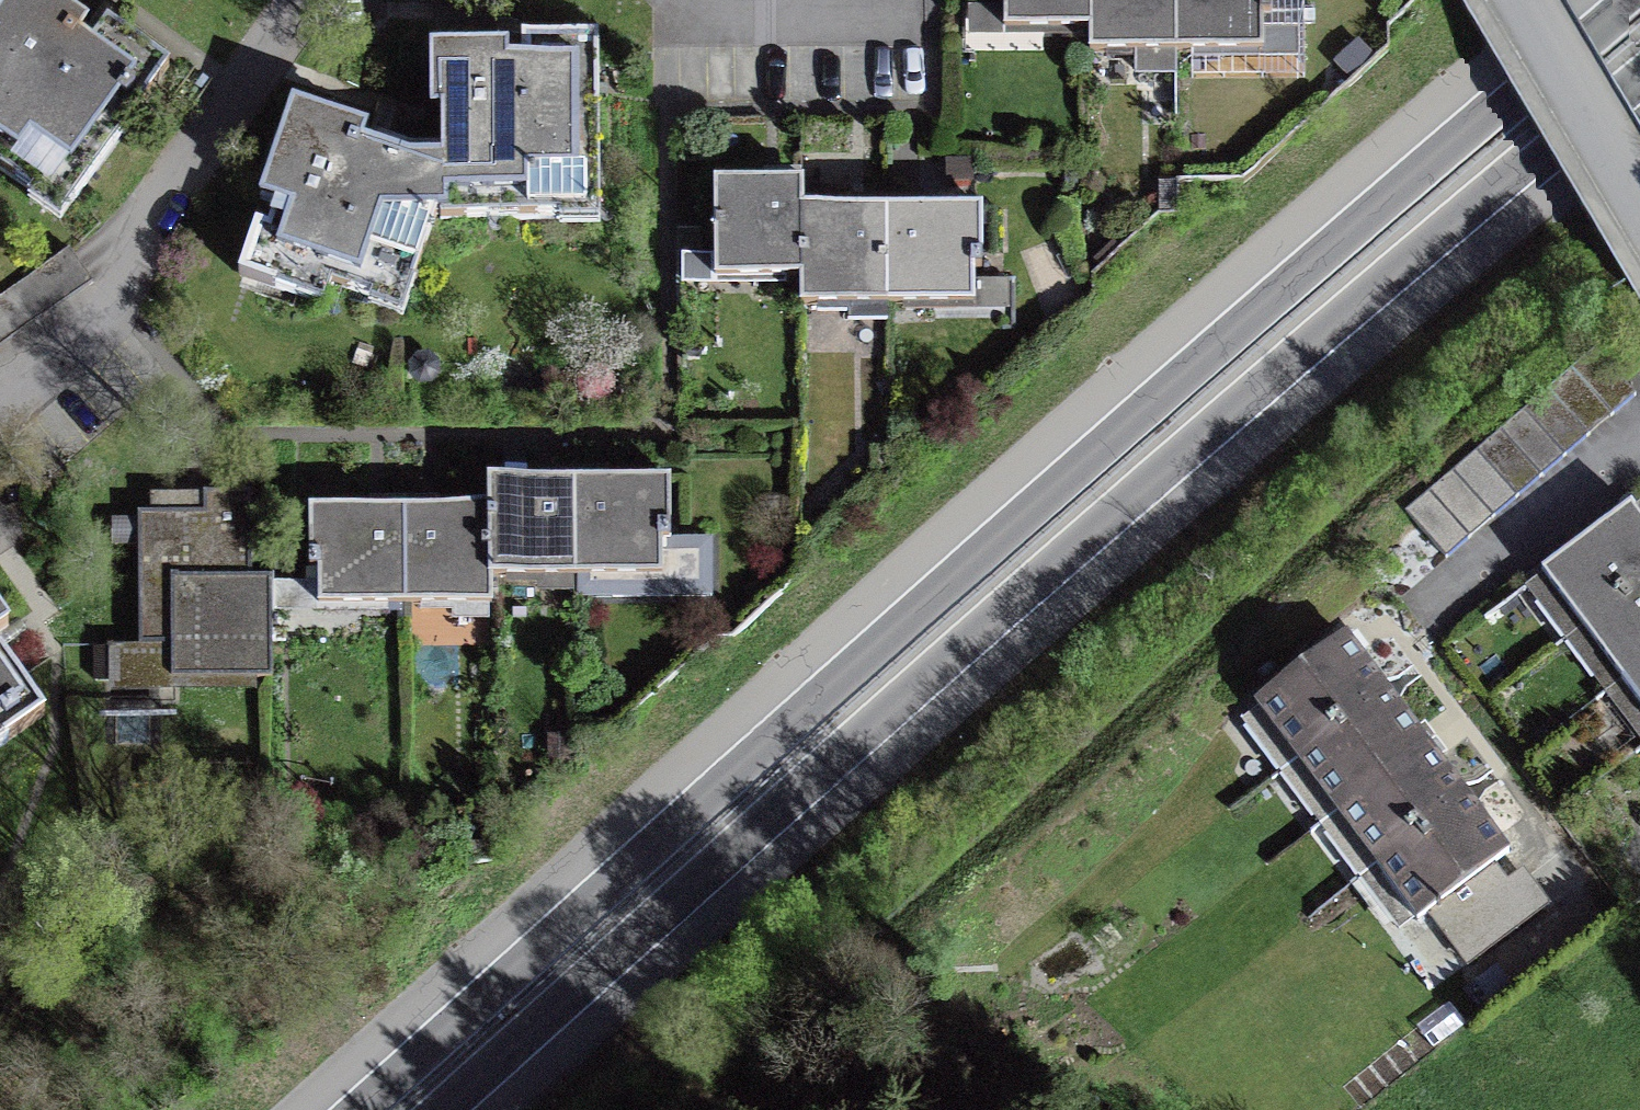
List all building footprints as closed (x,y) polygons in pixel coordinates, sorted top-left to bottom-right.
[(34,195),(43,182),(72,202),(169,68),(109,25),(91,50),(77,40),(86,26),(49,0),(12,0),(0,17),(0,171),(34,195)] [(1004,0),(985,0),(985,9),(961,9),(961,39),(1004,38),(1004,30),(1004,0)] [(1089,29),(1091,29),(1091,0),(1004,0),(1004,30),(1089,29)] [(1176,52),(1175,0),(1091,0),(1091,29),(1089,29),(1089,52),(1176,52)] [(1176,52),(1262,51),(1262,29),(1262,16),(1271,16),(1271,0),(1175,0),(1176,52)] [(1298,29),(1262,29),(1262,51),(1262,59),(1298,59),(1298,29)] [(445,215),(441,215),(441,219),(563,218),(563,202),(598,202),(597,36),(523,37),(523,67),(508,67),(507,57),(507,51),(431,51),(432,112),(442,112),(443,154),(444,154),(445,215)] [(437,215),(441,215),(445,215),(444,154),(443,154),(411,154),(379,143),(375,152),(371,151),(361,147),(366,132),(293,107),(262,199),(280,205),(270,233),(258,229),(242,275),(299,295),(305,275),(373,298),(378,284),(409,294),(437,215)] [(801,208),(803,208),(802,181),(763,181),(714,181),(715,256),(715,278),(800,277),(802,277),(801,208)] [(887,304),(886,207),(853,208),(803,208),(801,208),(802,277),(800,277),(800,305),(887,304)] [(940,207),(886,207),(887,304),(973,304),(973,281),(973,268),(982,268),(981,207),(940,207)] [(715,278),(715,256),(682,256),(682,286),(715,286),(715,278)] [(1009,281),(973,281),(973,304),(973,311),(1009,310),(1009,281)] [(1446,558),(1636,394),(1595,347),(1405,510),(1446,558)] [(490,577),(492,577),(575,576),(574,479),(488,480),(488,507),(489,507),(490,577)] [(625,479),(574,479),(575,576),(578,576),(578,597),(712,596),(711,540),(670,540),(670,479),(625,479)] [(272,577),(251,577),(250,492),(203,492),(203,512),(138,512),(139,646),(171,645),(172,678),(272,677),(272,577)] [(404,508),(405,605),(492,604),(492,577),(490,577),(489,507),(488,507),(404,508)] [(1639,584),(1639,519),(1631,507),(1543,573),(1583,627),(1639,584)] [(405,605),(404,508),(358,508),(309,508),(309,570),(318,570),(318,605),(405,605)] [(1623,679),(1639,667),(1639,584),(1583,627),(1623,679)] [(1345,638),(1257,705),(1298,759),(1386,693),(1345,638)] [(44,715),(0,652),(0,746),(44,715)] [(1623,679),(1639,702),(1639,667),(1623,679)] [(1426,745),(1386,693),(1298,759),(1338,811),(1426,745)] [(1377,864),(1465,798),(1426,745),(1338,811),(1377,864)] [(1465,798),(1377,864),(1418,918),(1506,852),(1465,798)] [(1486,901),(1470,879),(1429,910),(1468,960),(1546,904),(1522,874),(1486,901)]
